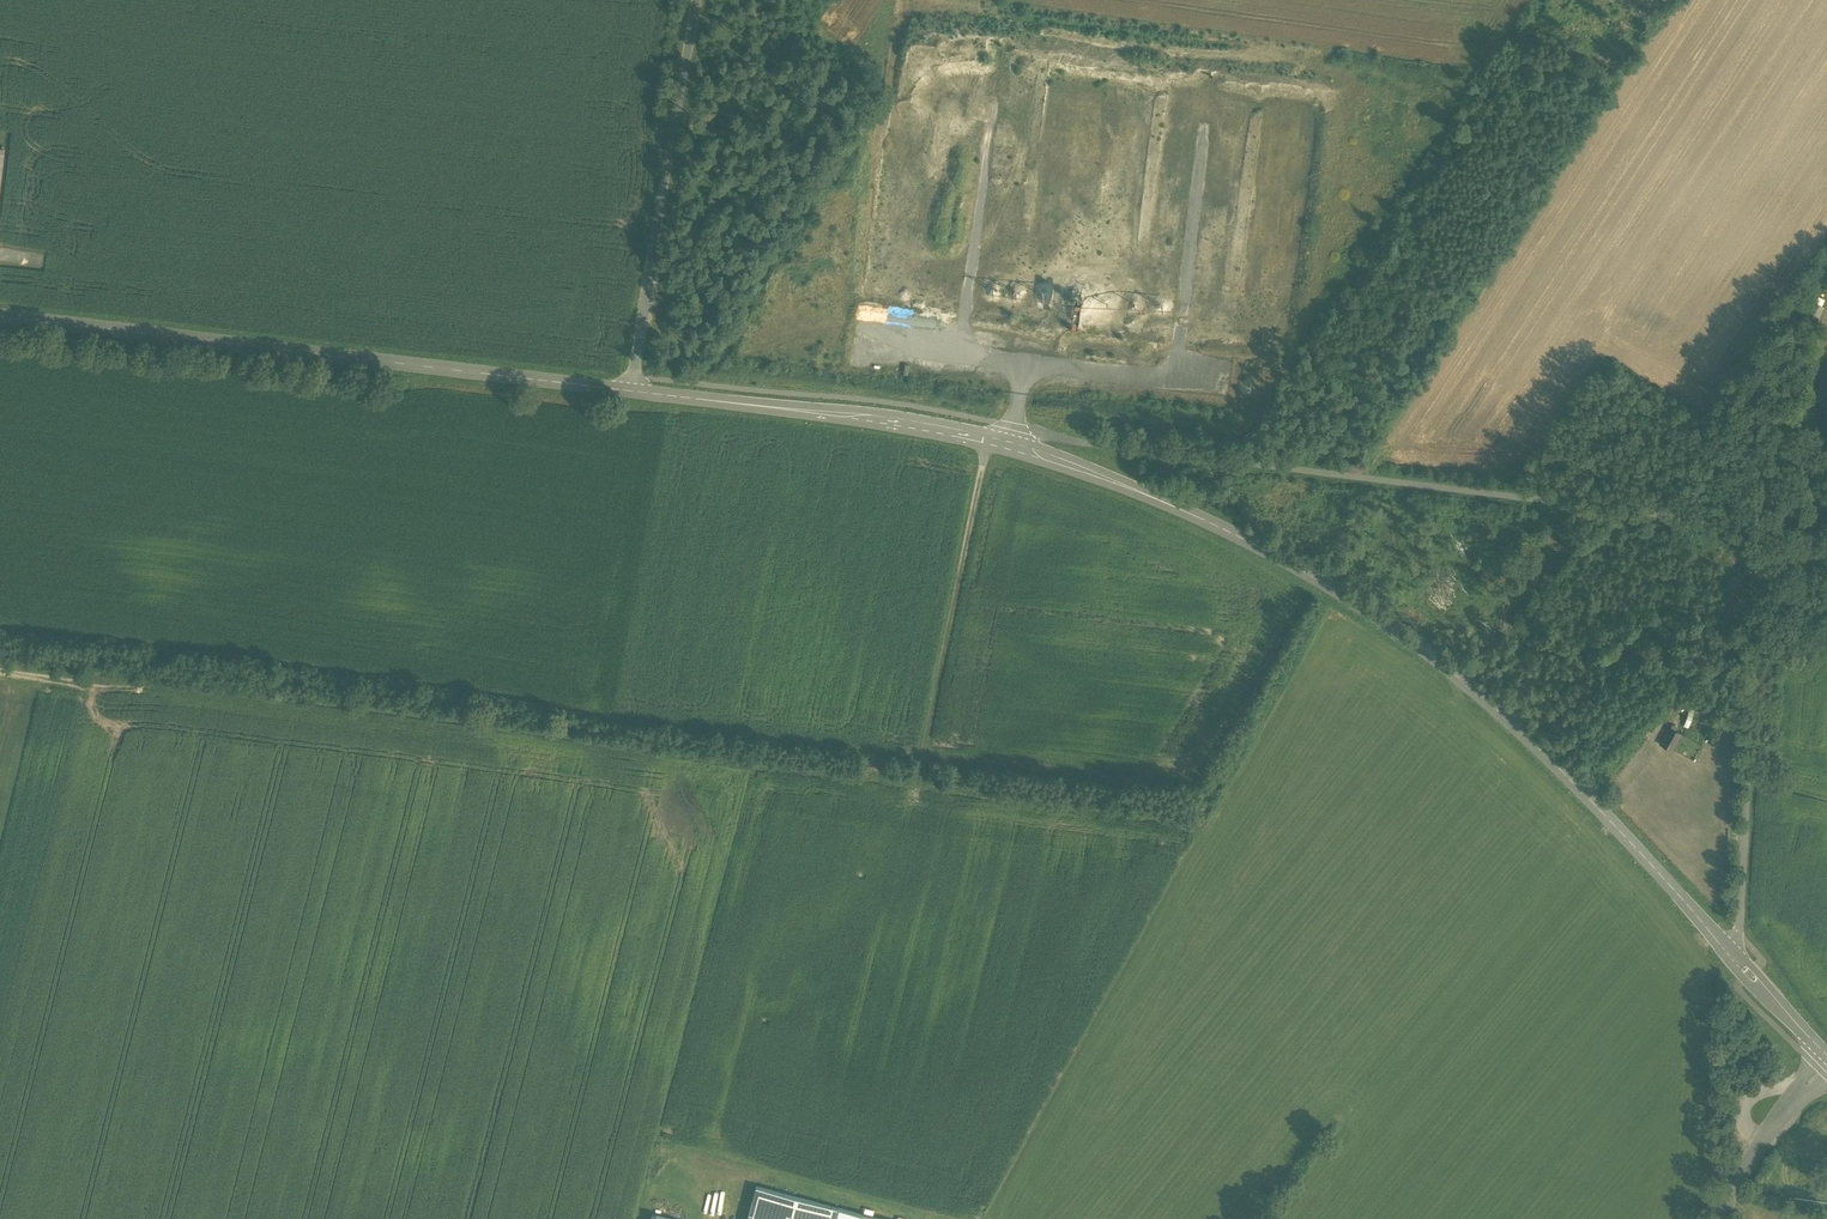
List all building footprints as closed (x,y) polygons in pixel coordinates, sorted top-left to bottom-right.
[(1826,322),(1826,306),(1810,303),(1805,329),(1825,333),(1826,322)] [(1683,733),(1669,727),(1661,745),(1674,751),(1683,733)] [(755,1187),(747,1218),(879,1218),(755,1187)]
